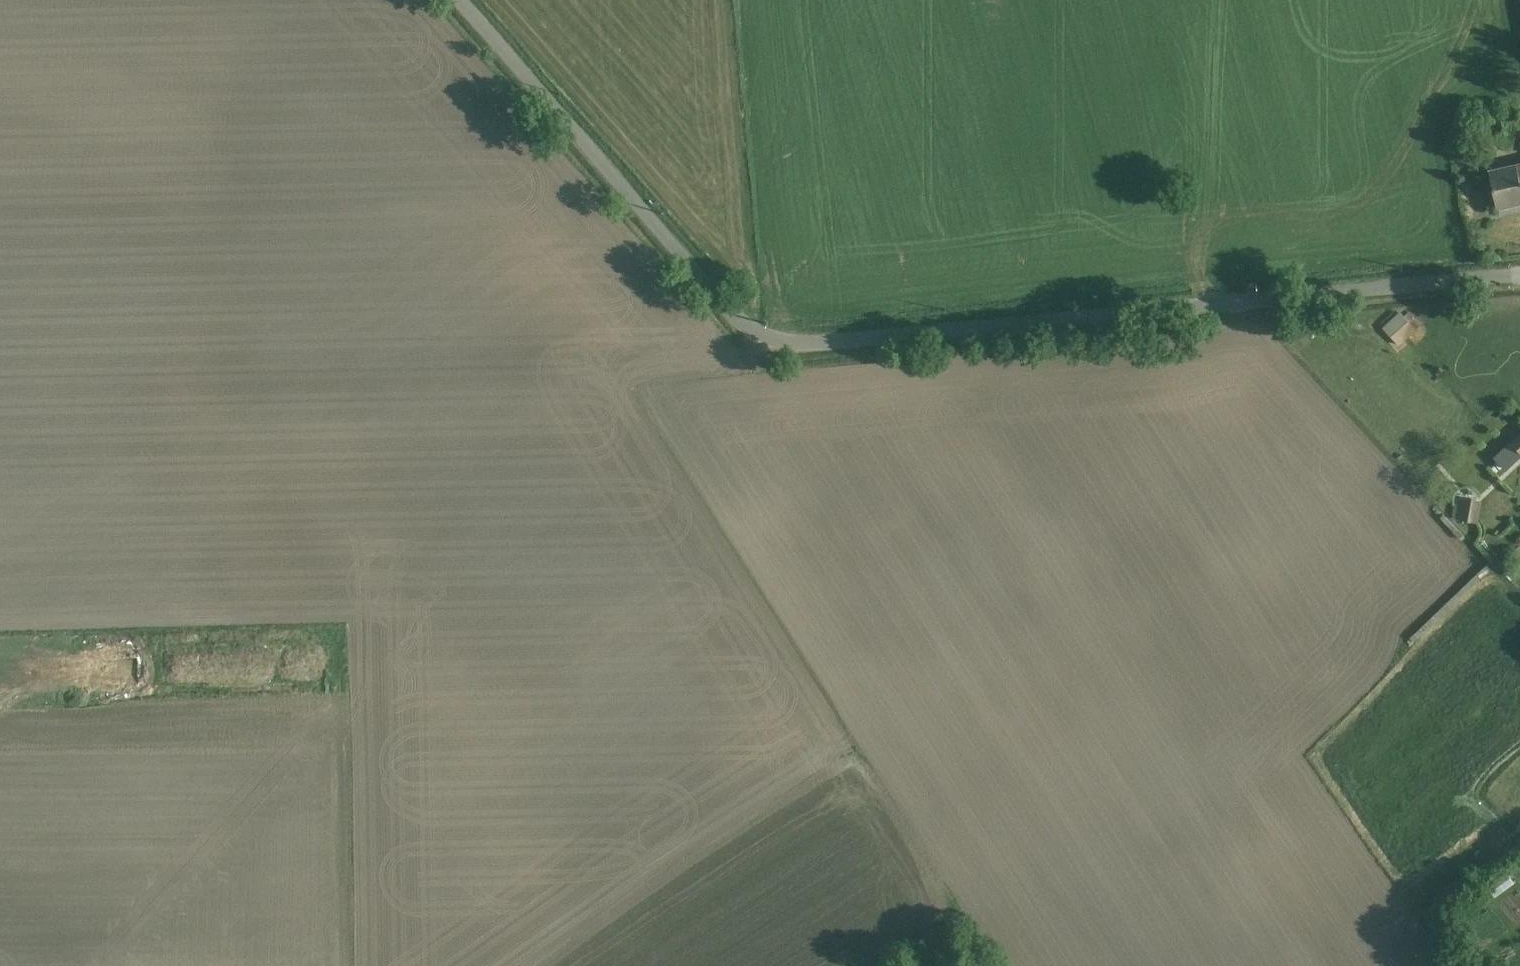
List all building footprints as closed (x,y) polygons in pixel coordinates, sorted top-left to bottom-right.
[(1519,203),(1519,152),(1484,161),(1495,209),(1519,203)] [(1420,316),(1400,333),(1417,352),(1436,335),(1420,316)]
